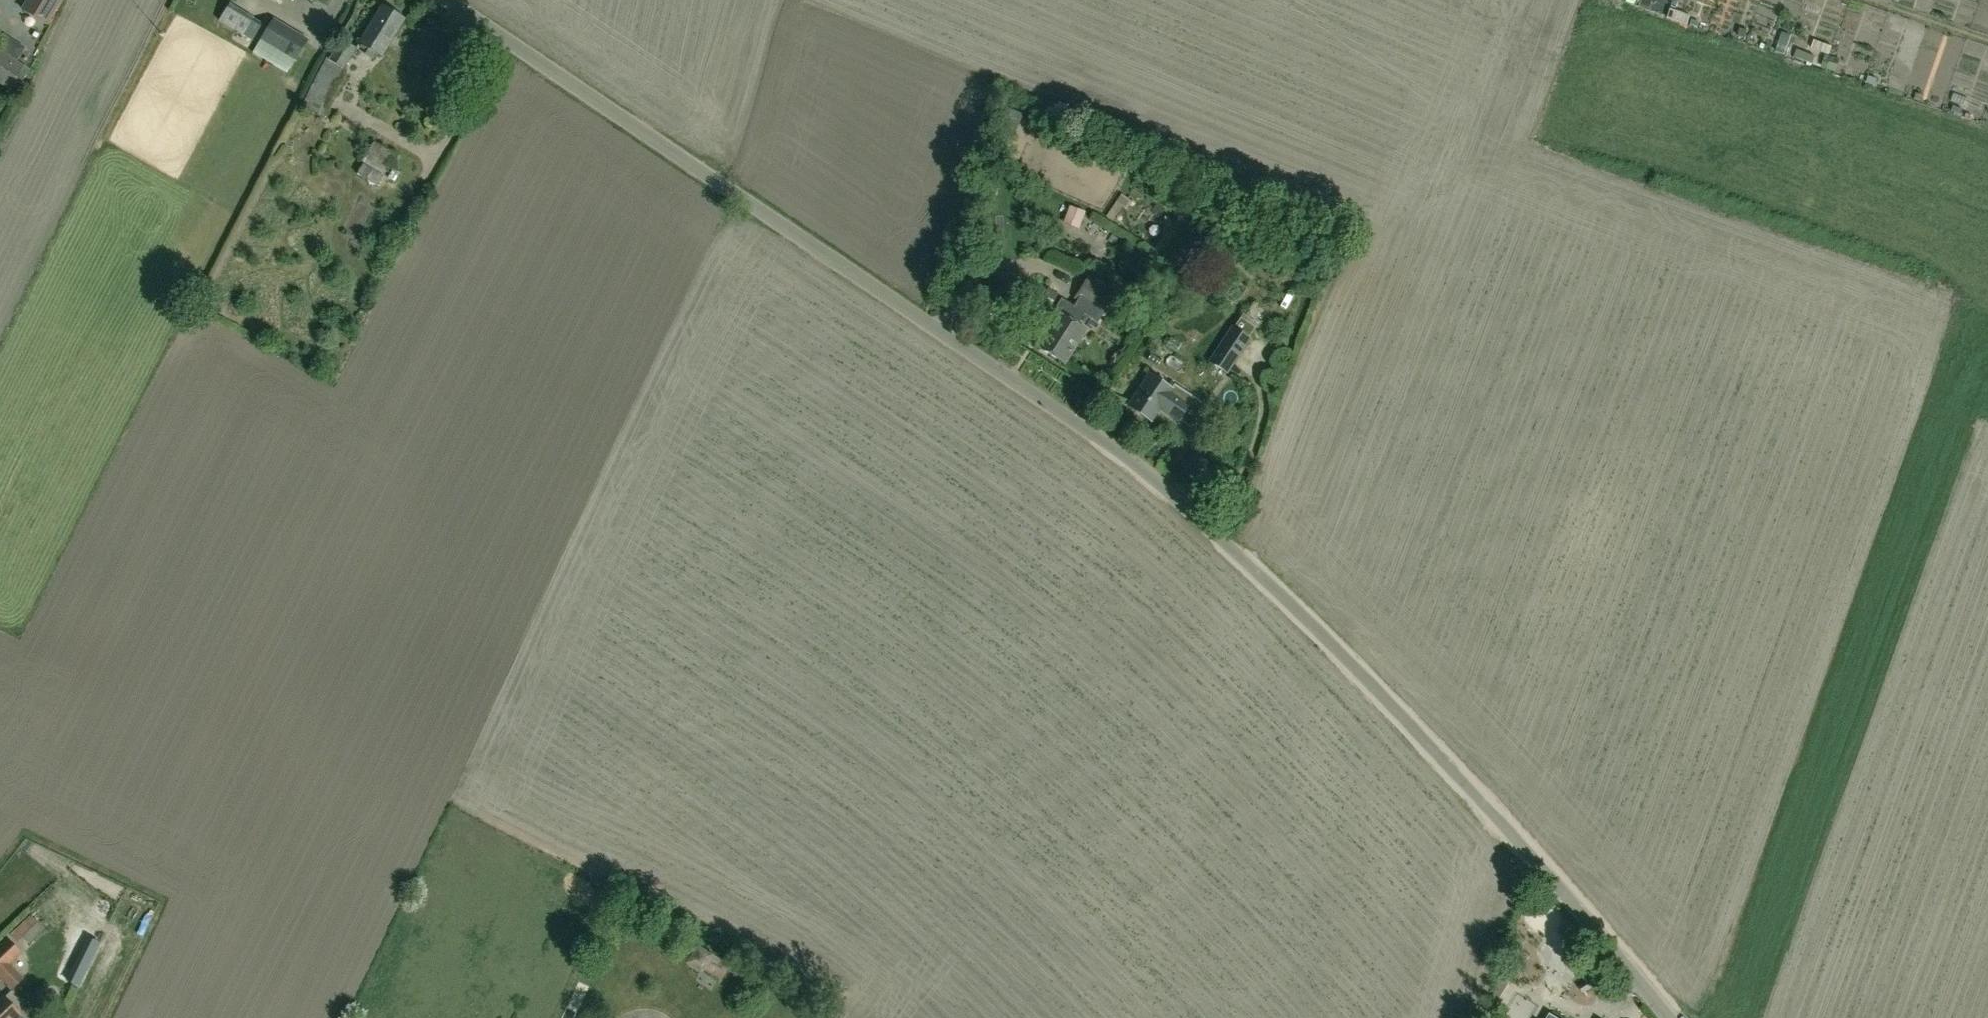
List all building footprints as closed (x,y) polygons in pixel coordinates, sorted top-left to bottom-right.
[(62,0),(27,0),(20,10),(46,26),(62,0)] [(218,21),(253,41),(263,23),(229,3),(218,21)] [(381,55),(403,19),(381,6),(359,42),(381,55)] [(259,38),(281,52),(272,66),(286,74),(295,60),(308,38),(273,17),(259,38)] [(1776,39),(1785,43),(1794,24),(1785,20),(1776,39)] [(0,36),(0,51),(5,54),(13,41),(2,34),(0,36)] [(341,39),(329,58),(326,56),(301,106),(326,118),(348,72),(344,69),(356,48),(341,39)] [(0,51),(0,83),(15,93),(30,70),(0,51)] [(1069,206),(1062,222),(1077,228),(1083,212),(1069,206)] [(1172,222),(1158,242),(1172,251),(1186,231),(1172,222)] [(1086,329),(1077,324),(1083,314),(1097,322),(1102,315),(1104,316),(1118,296),(1088,276),(1073,299),(1077,302),(1074,307),(1061,298),(1053,311),(1057,313),(1036,345),(1064,363),(1086,329)] [(1265,318),(1275,307),(1263,296),(1253,308),(1265,318)] [(1250,338),(1249,337),(1255,329),(1238,318),(1233,326),(1231,326),(1208,361),(1227,374),(1250,338)] [(1282,382),(1286,370),(1276,366),(1272,379),(1282,382)] [(1148,373),(1128,405),(1152,420),(1159,409),(1178,421),(1189,404),(1170,392),(1172,389),(1148,373)] [(17,942),(32,929),(24,921),(10,934),(17,942)] [(0,946),(0,979),(12,992),(24,980),(10,965),(22,954),(8,939),(0,946)] [(731,965),(697,945),(686,964),(703,974),(705,972),(721,982),(731,965)] [(2,996),(0,998),(0,1017),(17,1017),(20,1015),(2,996)]
